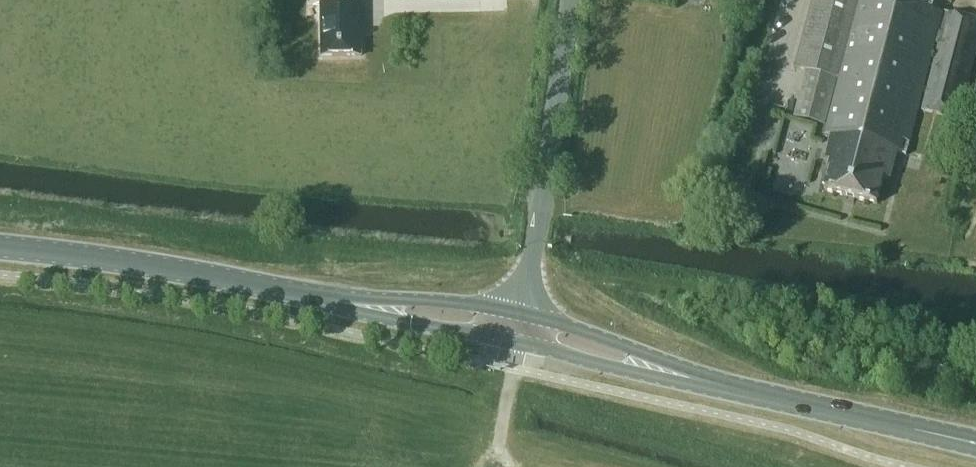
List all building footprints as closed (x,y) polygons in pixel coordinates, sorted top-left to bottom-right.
[(328,5),(321,5),(322,57),(361,57),(360,5),(351,5),(351,0),(328,0),(328,5)] [(890,0),(815,0),(796,69),(809,72),(796,120),(828,129),(826,137),(832,139),(824,167),(830,169),(823,195),(875,209),(882,183),(888,185),(895,159),(904,162),(918,110),(958,121),(975,56),(975,23),(890,0)]
